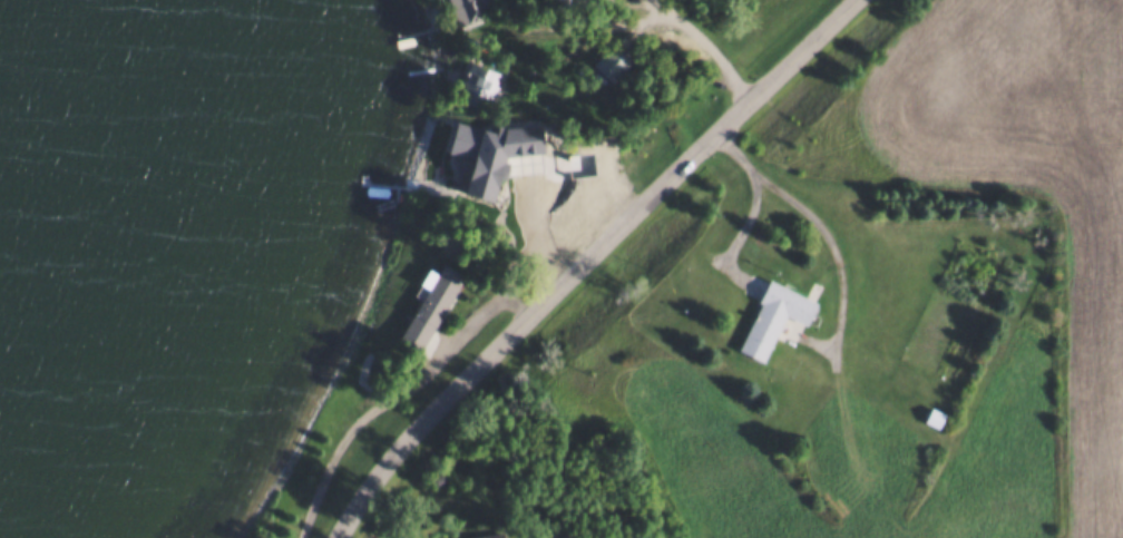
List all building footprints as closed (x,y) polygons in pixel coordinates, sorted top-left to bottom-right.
[(456,22),(448,0),(491,0),(482,2),(486,12),(456,22)] [(595,59),(613,40),(628,55),(611,74),(595,59)] [(473,57),(505,69),(491,100),(460,88),(473,57)] [(486,149),(468,190),(430,175),(448,133),(486,149)] [(529,153),(551,163),(530,206),(508,196),(529,153)] [(441,261),(463,274),(419,346),(397,334),(441,261)] [(734,346),(759,300),(754,299),(766,276),(814,301),(803,323),(783,313),(759,359),(734,346)] [(927,403),(944,411),(936,427),(919,418),(927,403)] [(489,522),(492,537),(450,537),(449,529),(489,522)]
